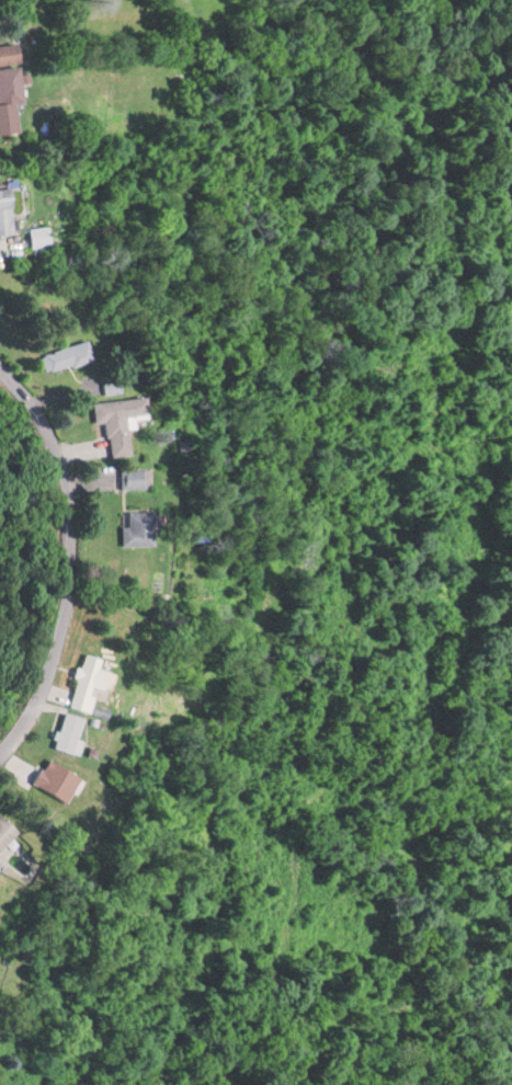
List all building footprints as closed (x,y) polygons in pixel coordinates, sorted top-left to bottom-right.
[(29,42),(0,45),(0,65),(31,61),(29,42)] [(31,104),(31,67),(0,67),(0,104),(31,104)] [(17,186),(0,188),(0,236),(23,233),(17,186)] [(56,226),(36,227),(37,245),(57,244),(56,226)] [(92,358),(87,339),(37,354),(43,373),(92,358)] [(103,381),(103,393),(118,392),(118,380),(103,381)] [(91,401),(93,422),(103,421),(106,455),(126,454),(124,427),(131,427),(130,417),(143,416),(141,396),(91,401)] [(116,467),(116,487),(150,487),(150,467),(116,467)] [(152,510),(123,510),(123,525),(118,525),(118,544),(152,544),(152,510)] [(86,710),(93,687),(99,688),(104,669),(96,667),(98,657),(80,652),(66,704),(86,710)] [(69,752),(81,717),(60,710),(49,745),(69,752)] [(11,828),(0,820),(0,843),(11,828)]
